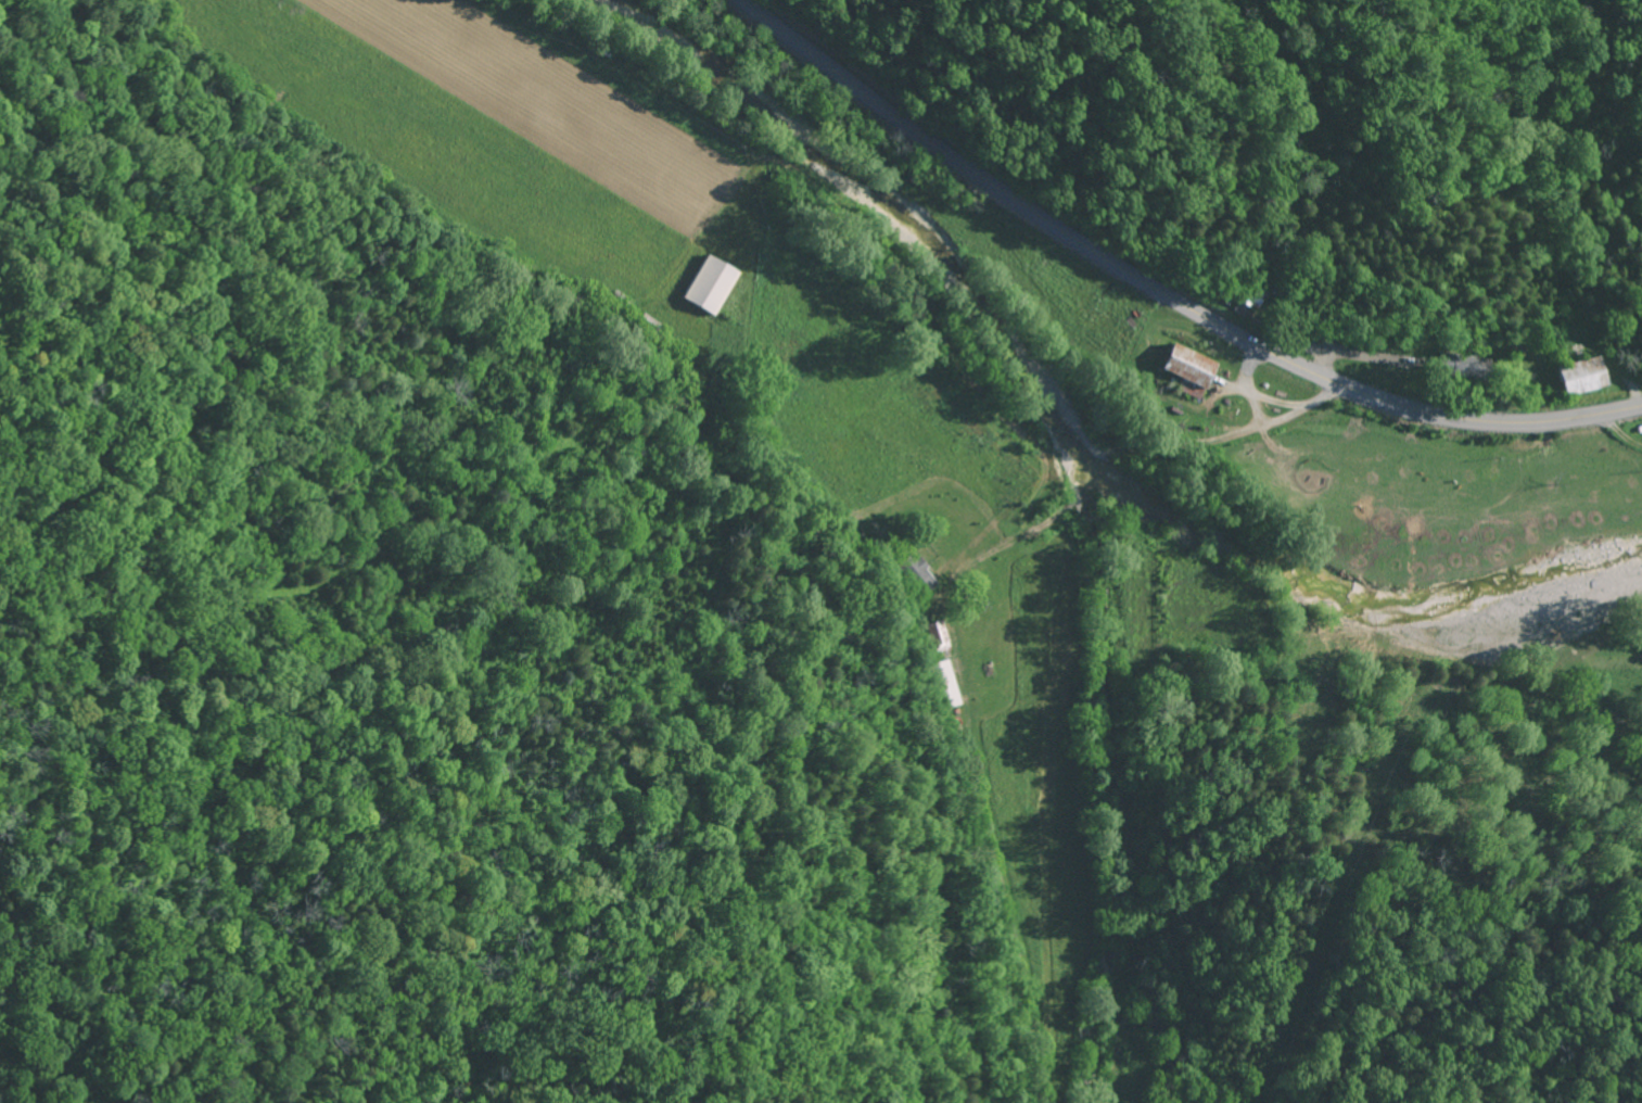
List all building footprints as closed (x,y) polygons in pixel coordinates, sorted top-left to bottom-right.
[(715,316),(736,271),(703,256),(682,301),(715,316)] [(1217,364),(1173,344),(1161,371),(1206,390),(1217,364)] [(1603,386),(1596,357),(1554,367),(1561,397),(1603,386)]
